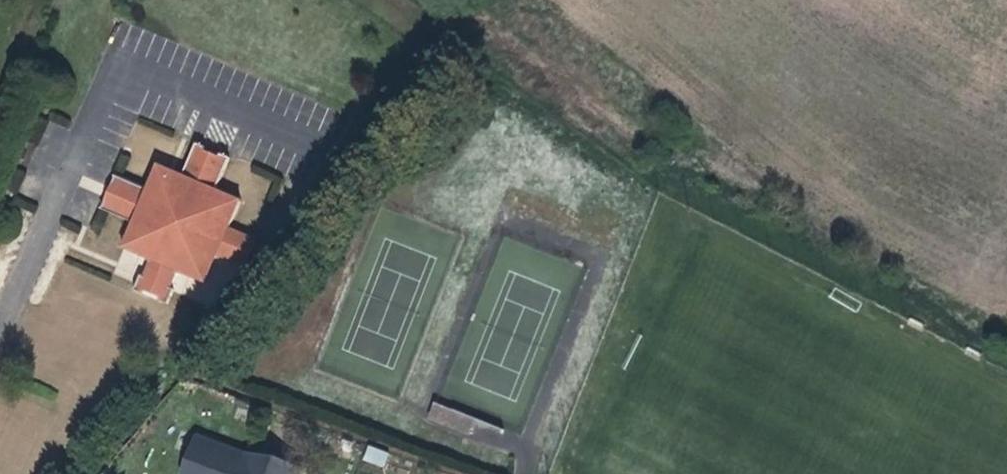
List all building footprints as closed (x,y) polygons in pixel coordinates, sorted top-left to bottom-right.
[(215,189),(226,155),(191,143),(182,172),(152,162),(144,185),(110,174),(99,208),(128,217),(118,248),(145,257),(134,290),(166,301),(175,272),(205,282),(212,259),(240,268),(251,234),(229,227),(239,197),(215,189)] [(248,465),(221,455),(223,448),(194,437),(180,473),(245,473),(248,465)] [(383,467),(388,452),(367,445),(362,460),(383,467)] [(250,457),(223,448),(221,455),(248,465),(250,457)] [(250,457),(244,473),(299,473),(301,467),(272,458),(269,464),(250,457)]
